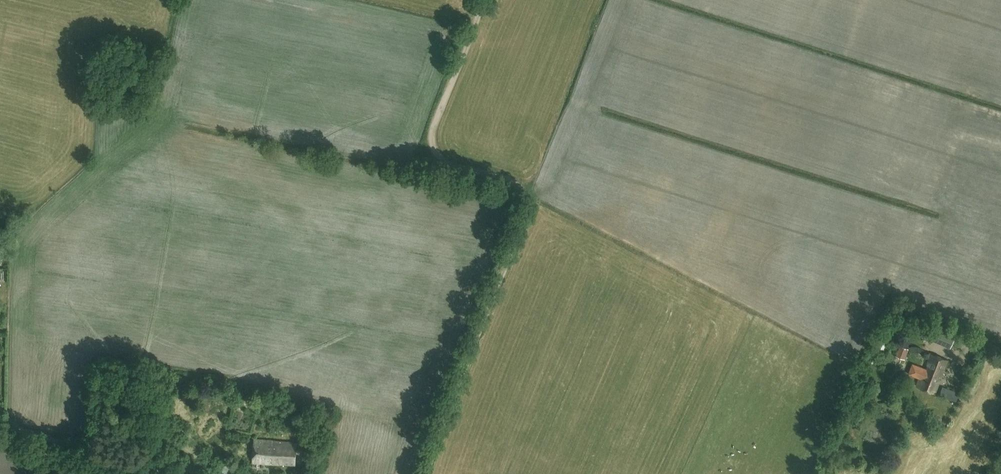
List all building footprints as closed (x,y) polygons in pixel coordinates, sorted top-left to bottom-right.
[(955,334),(932,324),(927,337),(950,347),(955,334)] [(900,346),(896,356),(904,359),(908,349),(900,346)] [(919,378),(916,386),(934,393),(947,360),(930,354),(926,365),(927,366),(926,369),(925,369),(924,369),(915,366),(912,375),(919,378)] [(958,393),(942,387),(939,395),(955,401),(958,393)] [(919,408),(926,401),(918,393),(911,400),(919,408)] [(252,462),(294,465),(296,442),(253,440),(252,462)]
